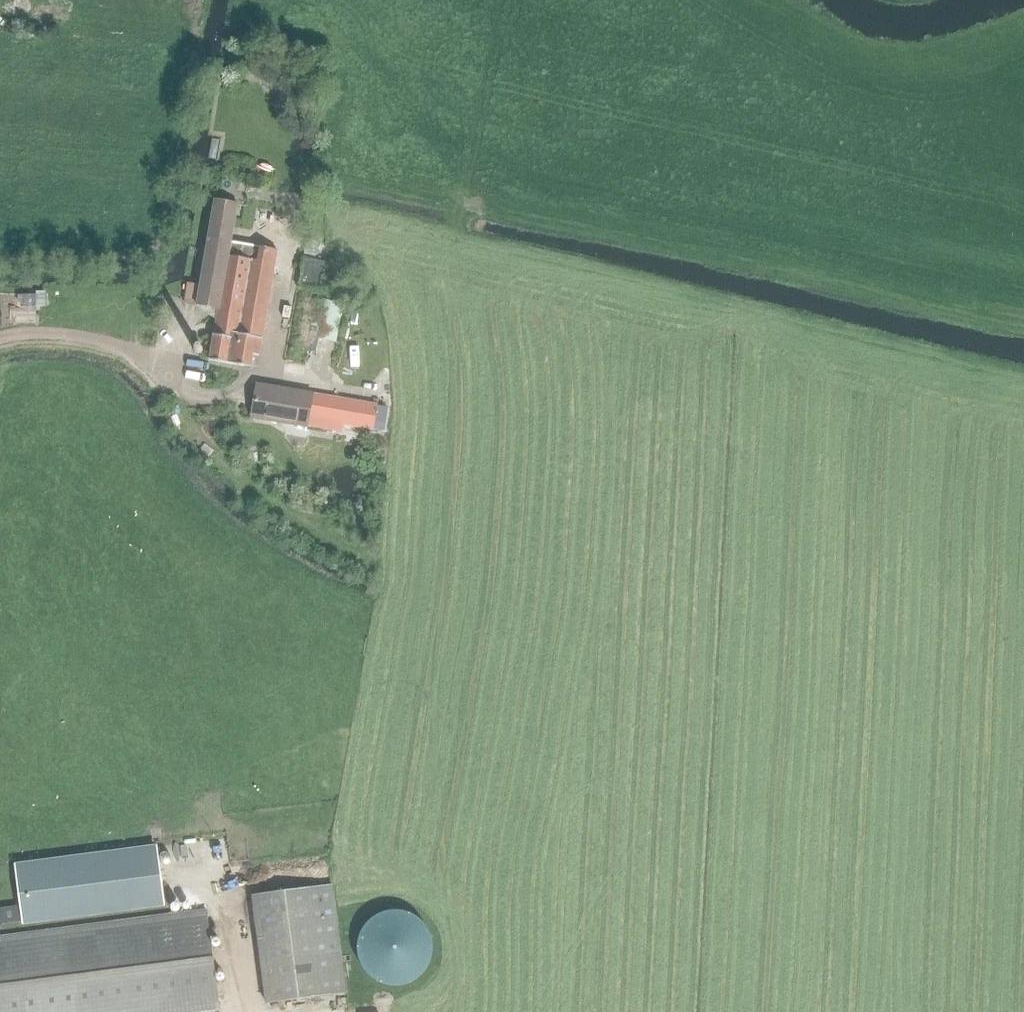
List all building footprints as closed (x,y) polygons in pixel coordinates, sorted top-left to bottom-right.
[(230,242),(235,212),(236,205),(214,202),(213,212),(197,305),(219,309),(210,360),(251,367),(253,355),(258,356),(277,251),(230,242)] [(325,263),(305,259),(300,288),(321,291),(325,263)] [(343,303),(320,298),(313,338),(336,342),(343,303)] [(258,386),(252,416),(305,425),(333,429),(334,420),(373,426),(376,407),(328,398),(328,400),(310,397),(310,395),(258,386)] [(16,866),(21,905),(0,907),(0,925),(2,923),(23,920),(23,922),(162,903),(155,847),(16,866)] [(346,992),(331,886),(252,896),(267,1003),(346,992)] [(219,1009),(206,910),(0,937),(0,1011),(196,1011),(219,1009)] [(357,944),(357,948),(357,952),(357,955),(358,959),(359,962),(361,965),(363,968),(365,971),(367,974),(369,976),(372,978),(375,980),(378,982),(381,983),(385,984),(388,985),(392,985),(395,986),(399,985),(402,985),(405,984),(409,983),(412,981),(415,980),(418,978),(420,976),(423,973),(425,970),(427,967),(429,964),(430,961),(431,958),(432,954),(432,951),(433,948),(432,943),(432,940),(431,936),(430,933),(428,930),(427,927),(425,924),(422,922),(420,919),(417,917),(414,915),(411,913),(408,912),(405,911),(401,910),(398,910),(394,910),(391,910),(387,910),(384,911),(381,912),(377,914),(374,915),(372,917),(369,920),(366,922),(364,925),(362,928),(361,931),(359,934),(358,937),(357,941),(357,944)]
